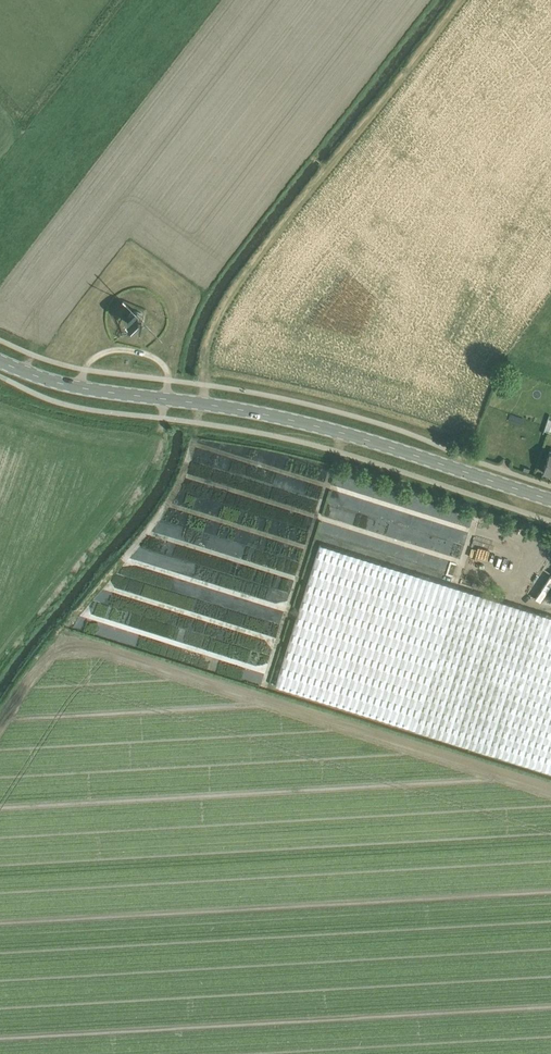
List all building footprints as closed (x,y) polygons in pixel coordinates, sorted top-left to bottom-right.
[(138,310),(134,310),(131,312),(129,315),(128,319),(129,322),(131,325),(135,326),(138,326),(142,325),(144,322),(145,318),(144,315),(141,312),(138,310)] [(550,474),(550,449),(550,448),(543,471),(550,474)] [(460,587),(320,543),(276,684),(416,730),(550,772),(550,615),(460,587)] [(85,618),(196,650),(193,645),(200,621),(207,623),(211,651),(222,649),(227,656),(234,633),(238,632),(225,611),(230,593),(225,596),(228,586),(218,587),(218,586),(199,580),(202,578),(191,575),(198,570),(187,567),(154,572),(150,588),(106,575),(100,597),(98,597),(101,602),(89,604),(85,618)] [(531,593),(536,596),(550,574),(545,570),(531,593)]
